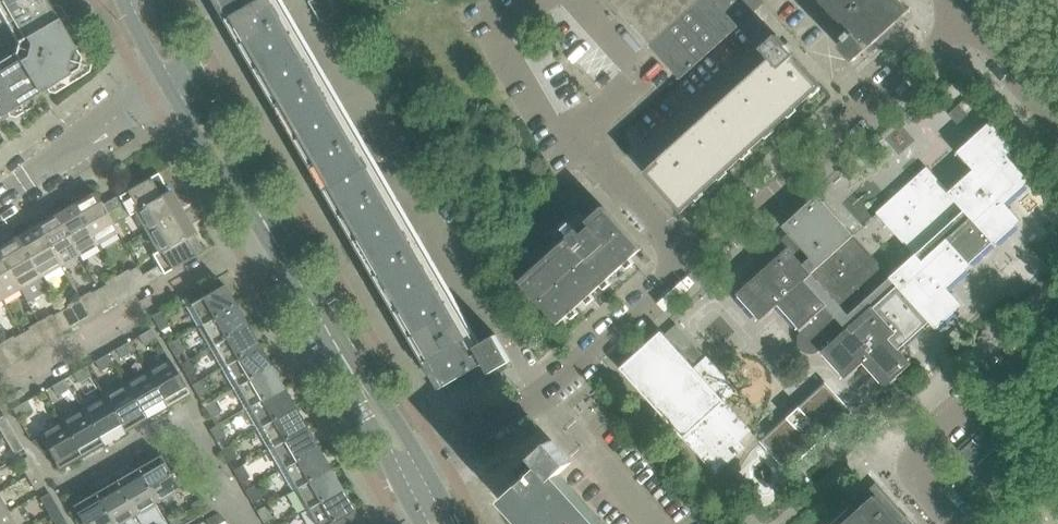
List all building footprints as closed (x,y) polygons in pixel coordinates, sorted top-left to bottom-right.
[(0,1),(0,10),(7,22),(45,0),(1,0),(0,1)] [(65,14),(60,6),(54,4),(50,7),(46,0),(45,0),(7,22),(18,41),(65,14)] [(278,0),(216,0),(440,388),(465,374),(472,386),(484,379),(490,376),(492,375),(491,372),(511,361),(496,335),(481,344),(278,0)] [(331,0),(312,0),(309,1),(321,22),(338,13),(331,0)] [(649,46),(700,0),(608,0),(649,46)] [(755,11),(764,3),(761,0),(700,0),(649,46),(680,79),(755,11)] [(898,0),(821,0),(834,14),(850,32),(844,37),(846,40),(839,46),(853,62),(910,10),(909,8),(907,10),(898,0)] [(92,60),(65,14),(18,41),(15,54),(38,92),(45,88),(48,92),(54,94),(89,72),(92,60)] [(683,211),(774,128),(819,87),(820,88),(821,86),(794,56),(795,55),(776,34),(761,48),(771,59),(660,159),(645,172),(682,213),(683,211)] [(15,54),(0,64),(0,74),(24,112),(32,107),(34,101),(31,97),(38,92),(15,54)] [(0,74),(0,116),(6,112),(9,116),(15,118),(24,112),(0,74)] [(958,125),(976,109),(966,99),(949,114),(958,125)] [(788,248),(737,294),(756,315),(761,320),(772,310),(779,304),(801,329),(803,330),(800,333),(799,336),(798,340),(798,343),(799,347),(802,350),(804,352),(807,353),(811,354),(815,354),(818,353),(821,350),(822,352),(841,373),(846,378),(857,368),(863,362),(881,382),(886,387),(897,377),(912,363),(900,349),(930,322),(936,328),(938,327),(957,310),(962,305),(963,305),(952,293),(947,287),(966,270),(971,265),(970,263),(971,262),(993,242),(994,244),(1015,225),(1020,221),(1021,220),(1010,209),(1005,202),(1024,185),(1030,180),(1019,169),(1007,155),(1015,147),(991,121),(958,152),(974,169),(949,192),(927,167),(876,213),(915,255),(891,276),(887,272),(876,260),(831,210),(818,195),(817,195),(783,226),(796,241),(799,244),(791,251),(788,248)] [(136,212),(169,192),(159,174),(157,173),(102,205),(107,214),(123,205),(129,216),(136,212)] [(147,232),(182,212),(174,197),(172,198),(169,192),(136,212),(147,232)] [(107,214),(102,205),(95,193),(74,204),(97,243),(117,231),(107,214)] [(97,243),(74,204),(56,215),(78,254),(97,243)] [(559,324),(630,259),(642,249),(603,206),(586,221),(578,229),(570,220),(562,228),(569,237),(520,281),(559,324)] [(192,232),(188,226),(190,225),(182,212),(147,232),(159,251),(192,232)] [(78,254),(56,215),(36,226),(59,265),(78,254)] [(59,265),(36,226),(17,237),(40,276),(59,265)] [(147,283),(203,251),(192,232),(159,251),(152,255),(158,266),(143,275),(147,283)] [(17,237),(0,247),(0,252),(20,288),(40,276),(17,237)] [(0,252),(0,298),(1,299),(20,288),(0,252)] [(147,283),(143,275),(138,267),(129,272),(128,270),(116,277),(128,298),(140,291),(139,288),(147,283)] [(128,298),(116,277),(105,283),(106,285),(98,290),(108,306),(115,302),(117,304),(128,298)] [(197,327),(236,305),(223,284),(205,295),(201,288),(186,296),(190,303),(185,306),(197,327)] [(108,306),(98,290),(91,294),(89,292),(78,298),(90,320),(102,313),(101,311),(108,306)] [(90,320),(78,298),(66,305),(67,308),(60,312),(69,328),(77,324),(78,327),(90,320)] [(209,348),(247,326),(236,305),(197,327),(209,348)] [(169,326),(161,311),(152,316),(160,331),(169,326)] [(69,328),(60,312),(52,316),(51,314),(39,321),(52,342),(63,335),(62,333),(69,328)] [(52,342),(39,321),(27,327),(29,330),(21,334),(30,351),(39,346),(40,349),(52,342)] [(694,345),(675,325),(666,333),(684,353),(694,345)] [(221,368),(259,346),(247,326),(209,348),(221,368)] [(156,338),(151,329),(138,336),(144,345),(156,338)] [(752,431),(725,401),(737,390),(707,356),(707,357),(705,355),(695,365),(693,366),(661,331),(620,368),(716,474),(746,447),(740,441),(752,431)] [(30,351),(21,334),(14,339),(12,336),(1,343),(13,364),(25,357),(24,355),(30,351)] [(184,352),(177,339),(168,344),(175,357),(184,352)] [(134,351),(129,341),(116,349),(121,358),(134,351)] [(1,343),(0,343),(0,369),(1,371),(13,364),(1,343)] [(704,356),(694,345),(684,353),(695,365),(704,356)] [(233,388),(271,366),(259,346),(221,368),(233,388)] [(113,363),(107,354),(95,361),(100,370),(113,363)] [(188,393),(168,358),(146,371),(166,405),(175,400),(177,403),(186,397),(185,395),(188,393)] [(196,372),(189,359),(180,365),(187,377),(196,372)] [(91,376),(86,366),(73,374),(78,383),(91,376)] [(244,409),(283,387),(271,366),(233,388),(244,409)] [(166,405),(146,371),(125,383),(144,418),(154,413),(155,415),(165,410),(163,407),(166,405)] [(70,388),(64,379),(52,386),(57,395),(70,388)] [(208,393),(200,380),(191,385),(199,398),(208,393)] [(144,418),(125,383),(103,396),(123,430),(132,425),(134,428),(143,422),(142,420),(144,418)] [(825,383),(761,441),(787,470),(851,412),(825,383)] [(256,429),(294,407),(283,387),(244,409),(256,429)] [(123,430),(103,396),(81,408),(101,443),(111,437),(112,440),(122,435),(120,432),(123,430)] [(32,409),(27,400),(12,409),(18,418),(32,409)] [(220,413),(212,400),(203,405),(211,418),(220,413)] [(268,449),(306,427),(294,407),(256,429),(268,449)] [(101,443),(81,408),(60,421),(80,455),(89,450),(91,453),(100,447),(99,444),(101,443)] [(4,415),(0,418),(0,429),(4,437),(13,432),(4,415)] [(80,455),(60,421),(38,434),(40,437),(32,442),(44,452),(47,450),(58,468),(68,462),(69,465),(79,460),(77,457),(80,455)] [(226,437),(218,424),(209,429),(216,442),(226,437)] [(280,470),(318,448),(306,427),(268,449),(280,470)] [(966,447),(960,452),(974,467),(998,446),(981,428),(964,443),(966,447)] [(23,448),(13,432),(4,437),(14,453),(23,448)] [(559,474),(572,462),(552,440),(535,456),(533,454),(526,460),(516,470),(525,480),(504,499),(527,523),(605,523),(559,474)] [(237,457),(230,444),(221,449),(228,462),(237,457)] [(291,490),(330,468),(318,448),(280,470),(291,490)] [(185,481),(174,470),(169,473),(159,455),(149,460),(148,458),(138,463),(140,466),(137,468),(157,502),(179,489),(177,486),(185,481)] [(35,470),(28,456),(18,462),(26,475),(35,470)] [(249,477),(242,465),(233,470),(240,483),(249,477)] [(157,502),(137,468),(128,473),(126,470),(117,476),(118,478),(115,480),(135,514),(157,502)] [(303,511),(341,488),(330,468),(291,490),(303,511)] [(781,478),(772,468),(762,477),(771,487),(781,478)] [(44,485),(35,470),(26,475),(35,490),(44,485)] [(115,480),(106,485),(105,483),(95,488),(97,491),(94,492),(112,523),(119,523),(135,514),(115,480)] [(261,498),(253,485),(244,490),(252,503),(261,498)] [(353,510),(341,488),(303,511),(311,523),(345,523),(353,519),(349,512),(353,510)] [(94,492),(85,498),(83,495),(74,500),(75,503),(72,505),(82,523),(80,523),(112,523),(94,492)] [(58,510),(49,493),(40,498),(49,515),(58,510)] [(876,495),(844,523),(902,523),(876,495)] [(198,517),(214,509),(206,501),(193,508),(198,517)] [(273,518),(265,505),(256,511),(263,523),(273,518)] [(58,510),(49,515),(55,523),(67,523),(58,510)] [(6,512),(0,516),(0,523),(13,523),(6,512)] [(225,520),(218,513),(205,520),(207,523),(219,523),(225,520)]
